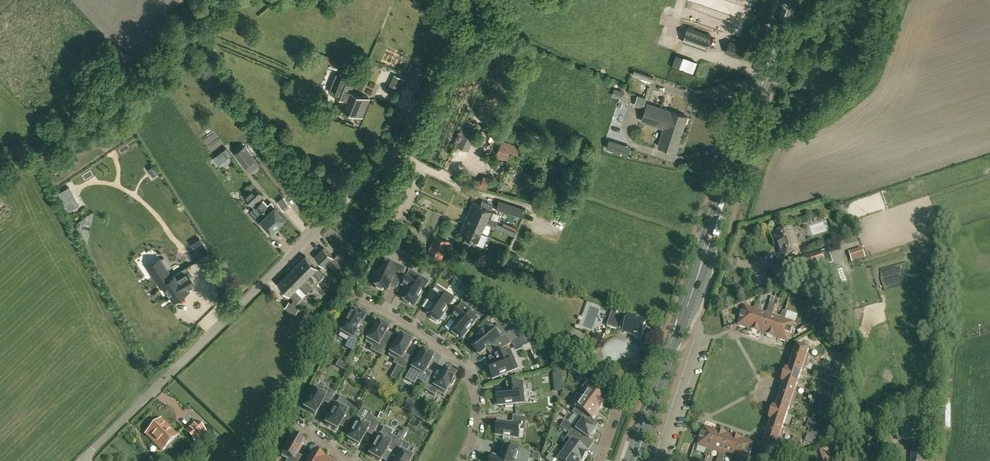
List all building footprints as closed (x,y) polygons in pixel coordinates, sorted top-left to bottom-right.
[(711,35),(688,26),(683,41),(706,49),(711,35)] [(730,40),(725,52),(740,57),(745,46),(730,40)] [(634,70),(633,75),(653,82),(655,77),(634,70)] [(394,73),(387,87),(399,93),(406,79),(394,73)] [(342,97),(338,106),(362,115),(369,98),(351,91),(355,80),(341,74),(333,93),(342,97)] [(614,87),(612,95),(619,98),(622,99),(624,91),(614,87)] [(634,105),(643,108),(647,97),(638,94),(634,105)] [(641,120),(664,128),(681,133),(687,116),(670,110),(670,111),(647,103),(641,120)] [(459,139),(470,144),(475,133),(464,128),(459,139)] [(676,152),(681,133),(664,128),(659,146),(676,152)] [(622,153),(625,144),(610,139),(607,147),(622,153)] [(508,161),(511,152),(518,154),(521,146),(501,141),(495,157),(508,161)] [(244,167),(254,159),(244,146),(234,153),(244,167)] [(214,157),(219,164),(232,154),(227,147),(214,157)] [(153,165),(148,169),(152,176),(158,173),(153,165)] [(69,186),(57,192),(67,210),(73,207),(70,201),(75,198),(69,186)] [(278,224),(286,217),(271,201),(268,204),(261,196),(263,195),(256,187),(253,189),(257,192),(252,196),(256,201),(257,201),(278,224)] [(257,192),(253,189),(246,196),(249,199),(248,200),(252,205),(256,201),(252,196),(257,192)] [(498,206),(497,207),(512,212),(514,204),(500,199),(498,206)] [(480,204),(473,201),(469,212),(487,220),(488,217),(492,209),(490,208),(491,204),(482,200),(480,204)] [(257,201),(255,203),(256,205),(254,207),(249,212),(258,222),(260,220),(271,231),(278,224),(257,201)] [(497,221),(488,217),(487,220),(469,212),(464,222),(482,230),(486,222),(495,227),(497,221)] [(478,240),(482,230),(464,222),(459,232),(466,236),(464,240),(475,245),(478,240)] [(783,259),(800,253),(792,229),(788,230),(787,230),(785,229),(784,230),(782,230),(781,231),(780,231),(779,232),(778,233),(774,234),(783,259)] [(447,240),(435,235),(428,253),(440,258),(447,240)] [(472,248),(473,244),(464,240),(462,244),(472,248)] [(204,244),(194,250),(200,259),(210,253),(204,244)] [(323,246),(314,256),(325,266),(334,257),(323,246)] [(862,248),(849,252),(852,262),(865,258),(862,248)] [(339,252),(329,264),(339,272),(349,260),(339,252)] [(825,267),(820,252),(803,257),(808,273),(825,267)] [(508,261),(504,259),(493,254),(491,259),(506,265),(515,269),(516,267),(519,259),(513,256),(511,261),(508,260),(508,261)] [(296,264),(308,276),(312,272),(319,280),(325,274),(317,267),(306,255),(296,264)] [(159,257),(150,263),(156,273),(153,275),(161,287),(164,285),(173,300),(184,293),(189,290),(188,288),(195,284),(185,268),(171,276),(166,268),(170,265),(164,256),(160,259),(159,257)] [(388,291),(394,278),(401,281),(406,269),(387,260),(382,272),(380,271),(377,277),(379,278),(375,285),(377,286),(376,288),(383,291),(384,289),(388,291)] [(304,280),(308,276),(296,264),(287,273),(299,285),(306,293),(311,287),(304,280)] [(402,286),(409,290),(403,299),(405,300),(404,302),(410,305),(411,304),(415,306),(429,282),(411,272),(402,286)] [(297,302),(302,297),(306,293),(299,285),(287,273),(278,283),(290,294),(297,302)] [(430,298),(436,302),(428,314),(432,317),(431,318),(437,323),(438,321),(440,322),(455,298),(437,287),(430,298)] [(289,301),(285,306),(295,314),(299,308),(289,301)] [(744,305),(737,325),(751,329),(757,310),(759,310),(761,303),(756,302),(753,309),(744,305)] [(453,317),(458,322),(452,330),(453,331),(452,333),(458,338),(459,336),(463,339),(477,321),(470,315),(472,312),(463,304),(453,317)] [(751,329),(765,334),(771,314),(773,315),(774,310),(768,307),(766,313),(759,310),(757,310),(751,329)] [(363,334),(357,331),(365,317),(353,310),(345,325),(343,324),(339,332),(350,338),(346,347),(353,351),(363,334)] [(781,318),(775,338),(788,342),(795,322),(785,319),(787,312),(782,310),(780,317),(781,318)] [(624,333),(634,336),(635,338),(637,338),(639,338),(641,338),(646,323),(629,317),(612,312),(607,325),(624,331),(624,333)] [(781,318),(780,317),(773,315),(771,314),(765,334),(775,338),(781,318)] [(381,342),(386,333),(389,329),(377,322),(372,332),(370,331),(366,338),(368,339),(366,343),(373,347),(371,350),(381,356),(387,345),(381,342)] [(487,350),(488,350),(490,349),(495,354),(512,344),(505,336),(501,339),(493,330),(495,328),(490,322),(488,324),(488,323),(482,328),(485,332),(477,338),(479,340),(472,346),(480,355),(487,350)] [(516,350),(537,341),(530,334),(526,336),(513,343),(516,350)] [(393,344),(389,351),(391,352),(388,356),(395,360),(393,364),(404,369),(410,358),(404,355),(411,342),(400,335),(394,345),(393,344)] [(574,356),(587,365),(597,351),(585,342),(584,343),(575,336),(566,348),(575,355),(574,356)] [(792,358),(807,363),(809,355),(807,355),(809,349),(797,345),(792,358)] [(498,362),(492,365),(488,367),(488,368),(486,369),(489,376),(491,375),(493,380),(500,377),(501,379),(508,376),(507,374),(518,369),(510,349),(495,356),(498,362)] [(414,360),(411,366),(413,367),(410,371),(417,375),(415,379),(426,385),(432,374),(426,371),(433,357),(430,355),(431,353),(424,350),(423,352),(422,351),(416,361),(414,360)] [(804,370),(807,363),(792,358),(788,370),(800,374),(802,369),(804,370)] [(453,379),(455,375),(454,375),(455,373),(448,369),(447,371),(444,369),(436,382),(431,379),(425,390),(435,396),(437,392),(444,396),(450,385),(452,386),(455,380),(453,379)] [(781,382),(784,383),(796,387),(800,374),(788,370),(785,369),(781,382)] [(566,371),(558,371),(560,392),(563,391),(567,378),(566,371)] [(585,393),(581,398),(600,411),(606,402),(595,394),(599,389),(588,381),(581,391),(585,393)] [(506,384),(507,391),(496,392),(497,397),(495,397),(496,405),(498,405),(498,406),(506,405),(506,407),(513,407),(513,404),(525,403),(523,382),(506,384)] [(779,396),(794,400),(797,393),(794,392),(796,387),(784,383),(779,396)] [(323,402),(328,405),(335,394),(324,388),(322,392),(315,388),(313,392),(311,391),(308,398),(309,399),(304,409),(315,415),(323,402)] [(818,394),(831,399),(833,394),(819,389),(818,394)] [(794,400),(779,396),(775,408),(788,411),(789,407),(792,408),(794,400)] [(598,412),(600,411),(581,398),(574,407),(576,409),(573,413),(580,418),(584,421),(589,424),(592,420),(593,420),(598,412)] [(408,399),(405,405),(412,409),(415,403),(408,399)] [(337,431),(339,426),(344,417),(350,420),(356,410),(346,404),(344,407),(337,403),(335,408),(333,407),(329,413),(331,414),(325,424),(337,431)] [(418,409),(420,406),(416,403),(411,412),(415,415),(418,409)] [(788,411),(775,408),(773,407),(769,420),(771,421),(783,425),(788,411)] [(496,423),(495,430),(497,431),(496,436),(519,439),(523,439),(525,431),(526,419),(513,417),(512,424),(498,422),(498,423),(496,423)] [(585,436),(590,440),(597,430),(589,424),(584,421),(580,418),(574,427),(565,421),(561,427),(570,434),(581,442),(585,436)] [(351,429),(353,430),(347,440),(349,441),(348,442),(354,446),(355,444),(359,446),(366,433),(372,436),(378,425),(368,419),(366,423),(359,419),(356,423),(355,422),(351,429)] [(161,420),(146,434),(162,451),(177,436),(161,420)] [(184,430),(195,443),(206,434),(195,420),(184,430)] [(783,425),(771,421),(767,433),(782,438),(784,431),(782,430),(783,425)] [(810,434),(817,436),(818,436),(822,424),(815,421),(810,434)] [(716,430),(703,426),(697,446),(707,449),(704,456),(709,458),(711,450),(709,450),(716,430)] [(711,450),(719,453),(722,454),(729,435),(716,430),(709,450),(711,450)] [(782,438),(767,433),(763,446),(775,450),(777,445),(779,446),(782,438)] [(581,442),(570,434),(563,443),(567,445),(563,450),(578,460),(583,460),(588,454),(578,446),(581,442)] [(393,451),(399,441),(389,435),(387,438),(380,435),(378,439),(376,438),(373,444),(374,445),(369,455),(379,460),(381,460),(388,448),(393,451)] [(717,458),(724,460),(725,455),(733,458),(735,459),(742,439),(729,435),(722,454),(719,453),(717,458)] [(303,458),(297,455),(304,443),(293,437),(287,446),(285,445),(282,452),(284,453),(282,457),(288,460),(287,460),(301,460),(303,458)] [(733,458),(732,460),(737,460),(738,459),(743,460),(748,460),(754,443),(742,439),(735,459),(733,458)] [(393,451),(392,454),(397,457),(395,460),(410,460),(413,456),(406,452),(410,446),(399,441),(393,451)] [(531,455),(519,451),(519,452),(504,447),(499,459),(493,457),(492,460),(529,460),(531,455)] [(563,450),(557,460),(558,460),(578,460),(563,450)] [(301,460),(320,460),(322,458),(319,457),(320,455),(314,451),(308,460),(303,458),(301,460)] [(911,460),(923,460),(924,452),(911,451),(911,460)]
